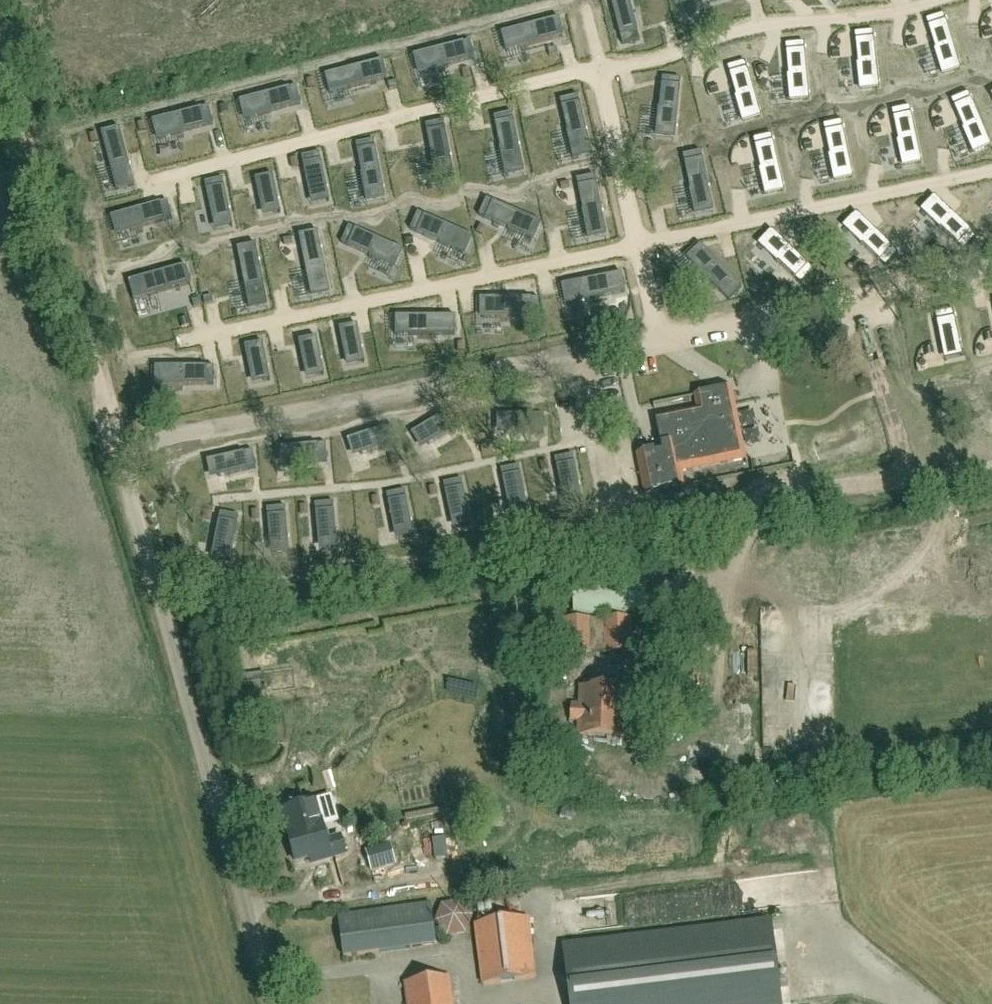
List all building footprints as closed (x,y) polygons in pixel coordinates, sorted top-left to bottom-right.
[(630,5),(613,9),(622,46),(640,42),(630,5)] [(944,16),(926,21),(943,75),(961,70),(944,16)] [(559,20),(501,35),(506,53),(564,38),(559,20)] [(873,32),(854,34),(861,91),(879,89),(873,32)] [(470,42),(415,56),(420,76),(445,69),(445,68),(475,60),(470,42)] [(804,44),(785,46),(791,102),(809,101),(804,44)] [(556,49),(547,51),(549,58),(558,56),(556,49)] [(383,62),(325,77),(330,96),(388,80),(383,62)] [(745,63),(727,68),(743,123),(761,118),(745,63)] [(463,80),(470,78),(468,70),(460,72),(463,80)] [(675,137),(681,80),(662,78),(659,109),(658,109),(656,135),(675,137)] [(308,89),(316,88),(315,80),(307,81),(308,89)] [(397,83),(388,85),(390,92),(398,90),(397,83)] [(297,88),(241,102),(246,121),(271,115),(271,113),(301,106),(297,88)] [(968,94),(951,102),(974,154),(991,146),(968,94)] [(578,97),(560,101),(567,133),(566,133),(572,158),(591,153),(578,97)] [(227,106),(219,108),(221,116),(229,114),(227,106)] [(209,108),(154,122),(159,141),(184,135),(183,133),(214,126),(209,108)] [(910,108),(891,112),(903,168),(922,164),(910,108)] [(512,114),(494,118),(500,150),(499,150),(504,175),(524,171),(512,114)] [(444,122),(425,126),(431,158),(430,158),(435,183),(455,179),(444,122)] [(139,133),(147,131),(145,123),(137,125),(139,133)] [(841,123),(823,126),(835,182),(853,178),(841,123)] [(120,129),(101,134),(116,192),(135,187),(120,129)] [(91,144),(99,142),(97,134),(89,137),(91,144)] [(771,136),(753,140),(766,196),(784,192),(771,136)] [(374,141),(356,145),(362,175),(360,176),(365,201),(385,197),(374,141)] [(694,214),(713,210),(701,153),(683,157),(690,191),(689,191),(694,214)] [(319,154),(301,158),(309,195),(327,192),(319,154)] [(290,168),(298,167),(297,159),(289,160),(290,168)] [(281,214),(273,176),(255,180),(261,209),(278,206),(280,215),(281,214)] [(595,177),(576,181),(583,213),(582,213),(587,238),(606,234),(595,177)] [(222,180),(204,183),(212,221),(230,217),(222,180)] [(568,182),(560,184),(562,192),(570,190),(568,182)] [(935,198),(922,212),(963,251),(976,238),(935,198)] [(486,200),(479,217),(509,230),(508,231),(532,241),(539,223),(486,200)] [(168,202),(113,217),(118,236),(143,229),(143,228),(173,220),(168,202)] [(418,214),(410,231),(440,244),(440,245),(463,255),(471,237),(418,214)] [(857,215),(844,228),(885,268),(898,255),(857,215)] [(475,233),(482,236),(485,229),(478,226),(475,233)] [(349,228),(341,245),(370,257),(369,258),(393,268),(401,250),(349,228)] [(773,232),(760,246),(801,285),(814,272),(773,232)] [(317,233),(299,236),(311,296),(330,292),(317,233)] [(284,248),(292,247),(291,239),(283,240),(284,248)] [(256,245),(237,249),(248,308),(267,305),(256,245)] [(707,279),(728,301),(742,289),(702,248),(688,261),(706,280),(707,279)] [(186,267),(129,283),(134,301),(192,285),(186,267)] [(622,274),(563,286),(567,305),(625,293),(622,274)] [(212,297),(203,299),(205,306),(213,304),(212,297)] [(482,299),(482,319),(508,319),(508,318),(539,318),(539,300),(482,299)] [(192,302),(194,309),(203,307),(201,300),(192,302)] [(953,311),(935,315),(942,352),(961,348),(953,311)] [(395,317),(395,336),(455,336),(455,317),(395,317)] [(344,359),(362,355),(364,364),(356,326),(338,330),(344,359)] [(304,371),(322,368),(324,376),(316,338),(298,342),(304,371)] [(270,382),(262,344),(244,347),(250,377),(268,373),(270,382)] [(465,352),(465,344),(457,344),(457,352),(465,352)] [(157,367),(157,387),(183,387),(183,386),(214,386),(214,367),(157,367)] [(654,447),(637,450),(645,495),(687,487),(684,473),(709,468),(748,460),(731,373),(693,380),(695,394),(646,404),(654,447)] [(428,447),(461,427),(452,411),(419,431),(428,447)] [(505,416),(505,435),(544,435),(544,416),(505,416)] [(355,439),(361,456),(398,445),(392,427),(355,439)] [(327,463),(326,445),(288,448),(289,467),(327,463)] [(215,459),(219,477),(256,469),(252,451),(215,459)] [(562,497),(581,494),(573,456),(555,460),(562,497)] [(396,457),(389,459),(391,467),(399,465),(396,457)] [(539,464),(541,472),(549,470),(547,462),(539,464)] [(501,471),(508,508),(527,504),(519,467),(501,471)] [(325,483),(324,475),(316,476),(317,484),(325,483)] [(462,481),(443,485),(451,522),(469,519),(462,481)] [(428,489),(430,497),(438,495),(436,487),(428,489)] [(386,495),(394,533),(412,529),(405,492),(386,495)] [(371,499),(372,507),(380,506),(379,498),(371,499)] [(318,543),(337,541),(333,503),(315,505),(318,543)] [(307,506),(299,507),(300,515),(308,515),(307,506)] [(270,548),(289,546),(285,508),(267,510),(270,548)] [(212,513),(204,512),(203,520),(211,521),(212,513)] [(251,520),(259,520),(259,512),(251,512),(251,520)] [(220,513),(213,551),(231,555),(238,517),(220,513)] [(633,651),(632,617),(562,619),(563,653),(633,651)] [(577,735),(621,737),(624,688),(579,686),(579,708),(571,708),(570,721),(578,721),(577,735)] [(289,837),(296,862),(307,859),(309,865),(347,855),(342,838),(326,842),(315,801),(284,810),(292,836),(289,837)] [(432,838),(435,861),(448,859),(445,837),(432,838)] [(391,846),(368,852),(373,872),(397,866),(391,846)] [(441,935),(470,934),(469,902),(439,903),(441,935)] [(438,948),(432,907),(340,920),(346,961),(438,948)] [(483,985),(538,978),(531,917),(475,924),(483,985)] [(770,922),(563,948),(564,951),(571,1003),(780,1003),(770,922)] [(450,977),(407,983),(410,1003),(453,1003),(450,977)]
